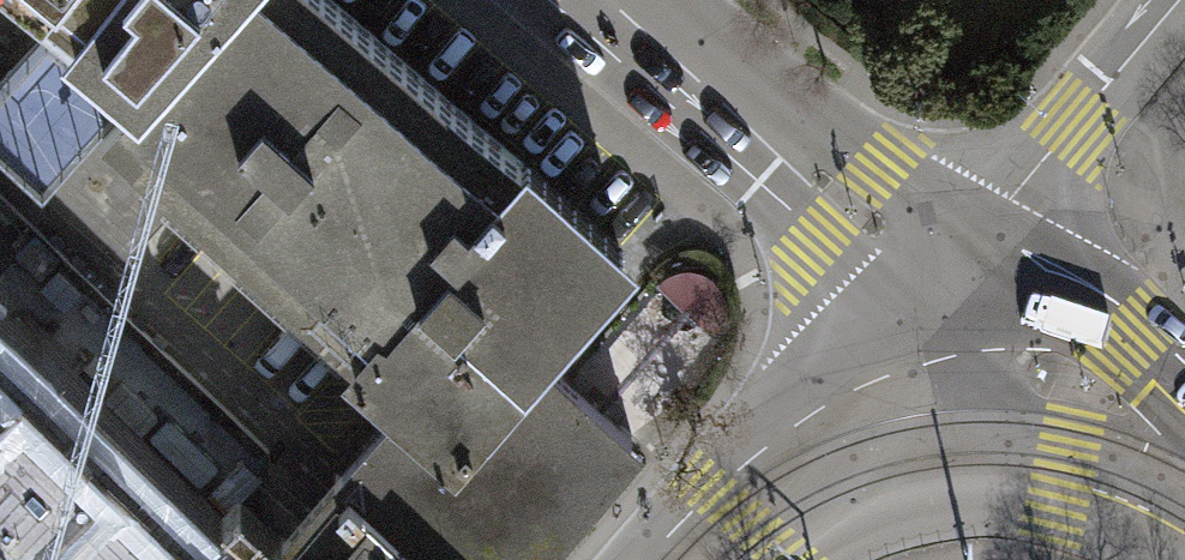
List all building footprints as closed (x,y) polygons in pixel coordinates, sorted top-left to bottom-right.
[(48,185),(204,0),(32,0),(54,18),(0,82),(0,145),(48,185)] [(341,463),(452,559),(524,559),(627,438),(533,343),(550,324),(595,272),(618,247),(518,162),(325,0),(204,0),(48,185),(121,254),(183,190),(400,390),(341,463)] [(382,0),(357,0),(371,13),(382,0)] [(688,258),(610,357),(646,386),(725,287),(688,258)] [(209,521),(0,328),(0,559),(10,559),(35,532),(66,559),(175,559),(209,521)] [(341,463),(321,487),(285,528),(237,490),(209,521),(175,559),(452,559),(341,463)]
